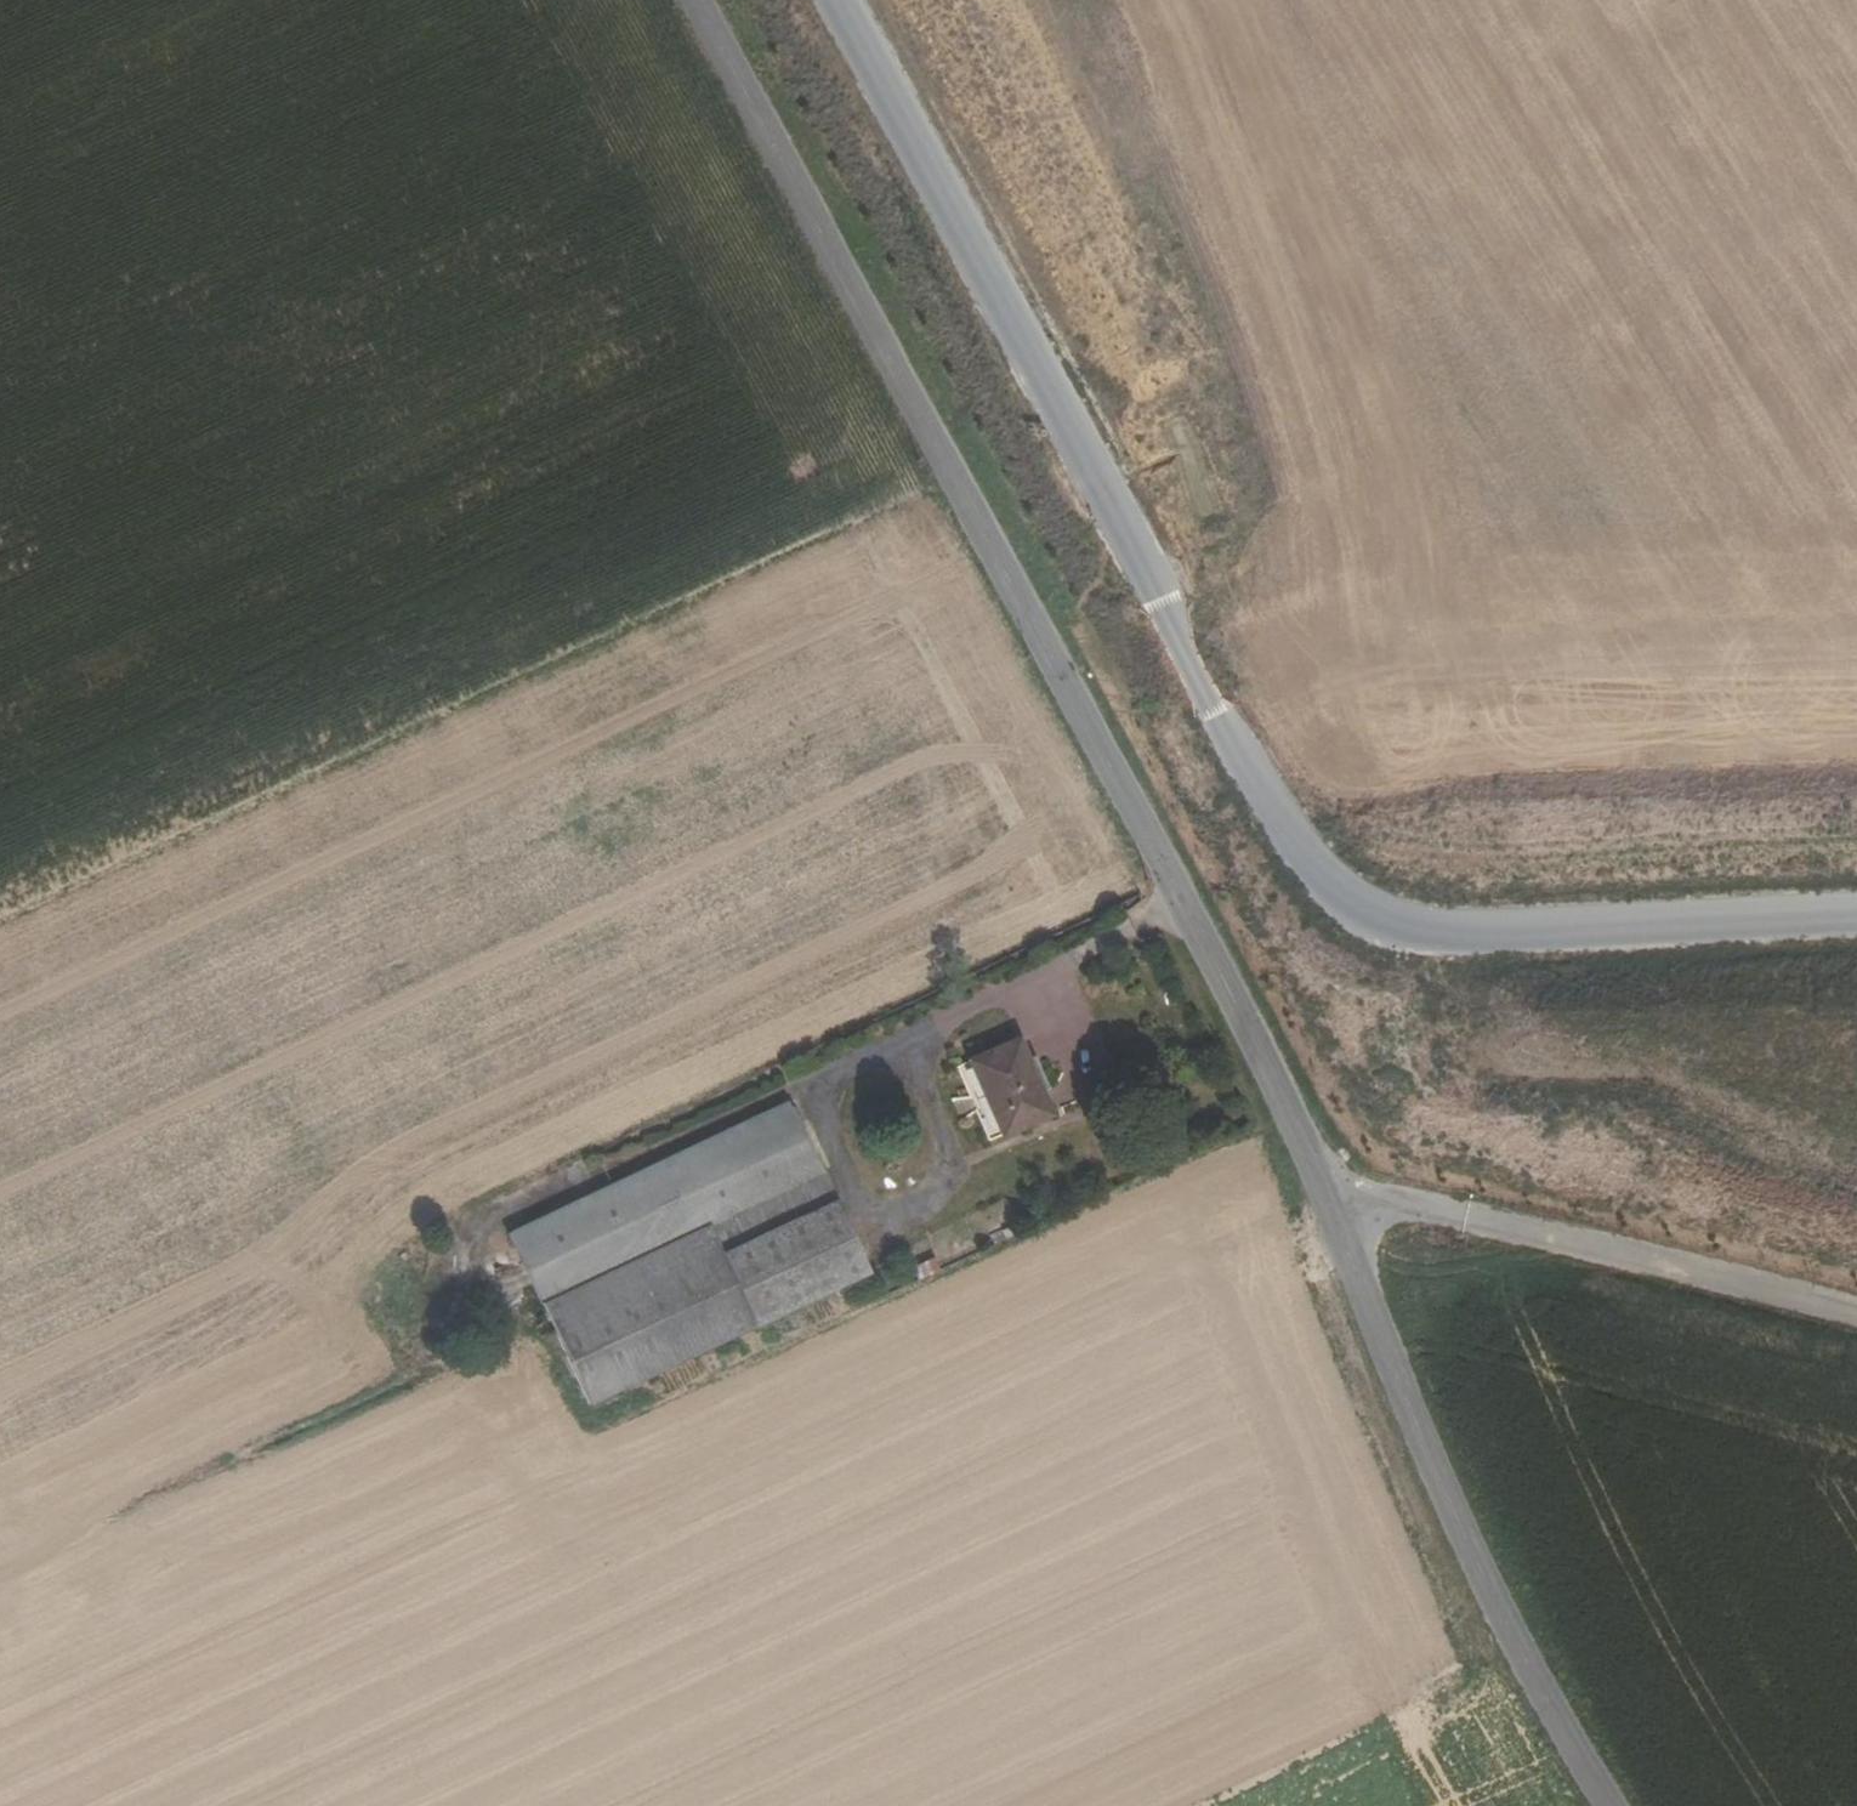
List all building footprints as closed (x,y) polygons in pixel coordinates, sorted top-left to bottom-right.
[(1001,1135),(1045,1114),(1009,1040),(965,1061),(1001,1135)] [(590,1402),(867,1272),(833,1199),(721,1252),(706,1220),(818,1168),(785,1098),(510,1228),(590,1402)]
